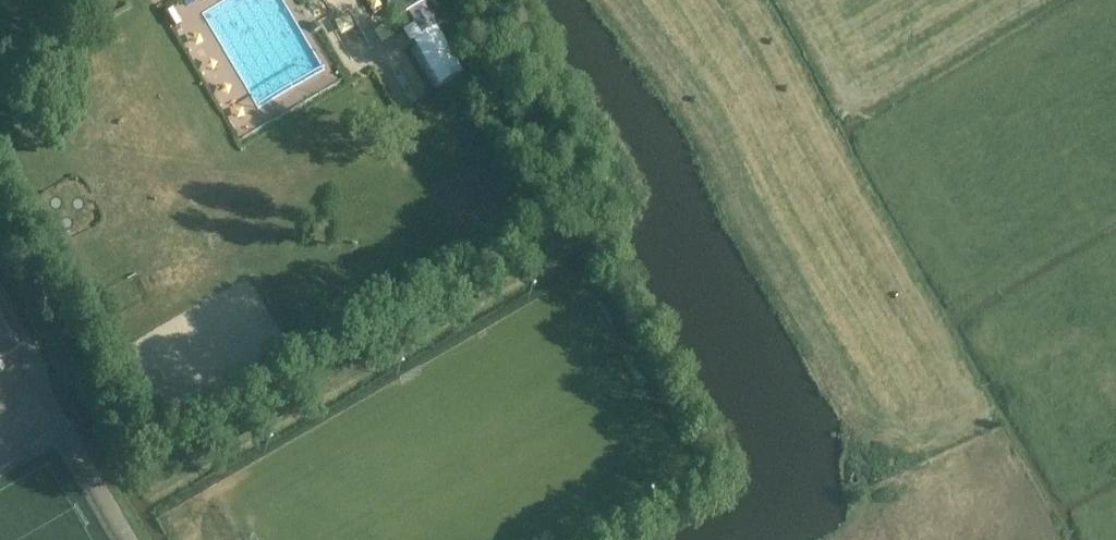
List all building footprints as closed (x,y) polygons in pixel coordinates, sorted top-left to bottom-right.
[(387,5),(395,20),(426,2),(425,0),(395,0),(387,5)] [(16,59),(33,42),(11,21),(0,33),(0,44),(16,59)]
